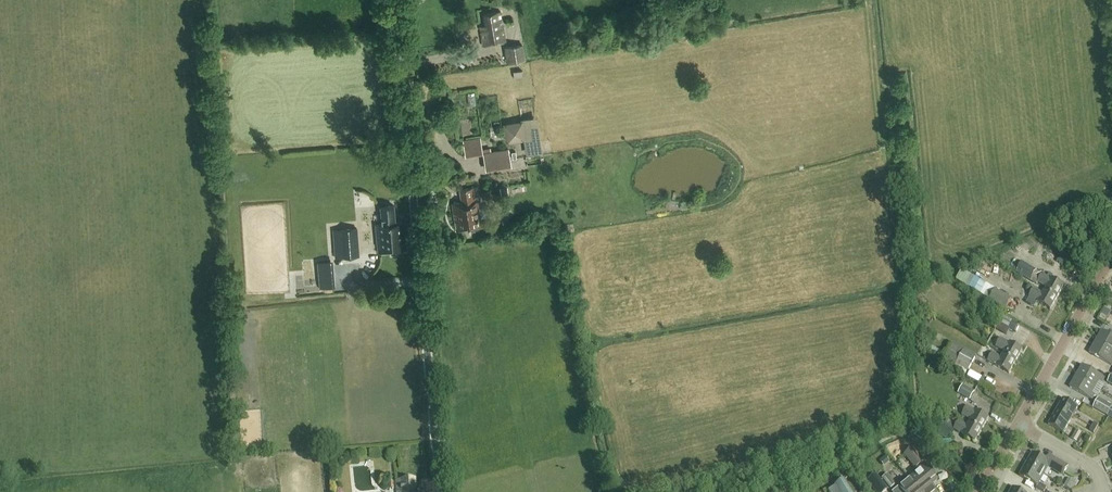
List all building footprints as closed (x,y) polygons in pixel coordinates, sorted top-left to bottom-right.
[(504,42),(500,11),(483,14),(485,25),(480,26),(483,46),(504,42)] [(514,24),(513,17),(505,18),(506,25),(514,24)] [(508,62),(525,59),(523,44),(505,47),(508,62)] [(528,139),(530,152),(548,150),(544,116),(508,120),(511,141),(528,139)] [(491,151),(490,148),(483,149),(484,154),(483,155),(485,171),(512,167),(509,148),(491,151)] [(481,208),(479,199),(475,200),(475,197),(476,197),(474,187),(459,190),(461,202),(451,204),(456,231),(484,226),(483,217),(490,216),(488,206),(481,208)] [(394,206),(381,207),(382,224),(376,225),(378,253),(407,250),(404,222),(395,223),(394,206)] [(342,256),(359,255),(357,228),(339,230),(342,256)] [(334,285),(332,259),(316,260),(319,287),(334,285)] [(1051,279),(1022,263),(1016,273),(1036,284),(1037,283),(1046,288),(1044,291),(1057,298),(1064,286),(1051,279)] [(1001,285),(998,290),(1009,294),(1011,290),(1001,285)] [(1051,310),(1057,298),(1044,291),(1043,294),(1034,289),(1029,297),(1038,302),(1051,310)] [(1006,309),(1012,300),(995,290),(990,300),(1006,309)] [(1006,336),(1010,330),(1015,332),(1019,325),(1002,315),(998,323),(994,329),(1006,336)] [(927,326),(923,333),(935,340),(939,332),(927,326)] [(1111,352),(1111,337),(1102,331),(1095,342),(1111,352)] [(1003,355),(1016,362),(1022,350),(1009,343),(1000,338),(996,347),(1004,352),(1003,355)] [(1111,359),(1111,352),(1095,342),(1089,353),(1111,366),(1111,365),(1111,359)] [(977,356),(964,349),(954,343),(945,360),(956,365),(954,369),(966,376),(968,372),(977,356)] [(1016,362),(1003,355),(1001,358),(992,353),(987,361),(996,366),(996,367),(1009,374),(1016,362)] [(1076,377),(1095,388),(1099,382),(1101,384),(1105,378),(1082,365),(1076,377)] [(967,376),(979,382),(982,376),(970,370),(967,376)] [(1092,393),(1095,388),(1076,377),(1070,388),(1092,400),(1095,395),(1092,393)] [(970,401),(975,392),(963,385),(958,394),(970,401)] [(1058,408),(1073,416),(1078,407),(1063,399),(1058,408)] [(1107,416),(1111,419),(1111,406),(1098,399),(1093,408),(1107,416)] [(969,423),(982,430),(989,419),(976,411),(967,406),(962,415),(971,420),(969,423)] [(1068,425),(1073,416),(1058,408),(1053,416),(1068,425)] [(1063,433),(1068,425),(1053,416),(1048,425),(1063,433)] [(982,430),(969,423),(967,426),(959,421),(955,419),(953,423),(947,420),(945,424),(944,423),(937,434),(948,440),(954,430),(962,434),(962,435),(975,442),(982,430)] [(1080,444),(1085,435),(1074,430),(1070,439),(1080,444)] [(924,461),(913,447),(903,455),(915,469),(924,461)] [(1026,464),(1044,474),(1049,467),(1064,475),(1068,467),(1049,456),(1046,461),(1032,453),(1026,464)] [(882,466),(888,461),(884,455),(878,460),(882,466)] [(920,491),(936,491),(931,485),(937,480),(924,464),(913,472),(915,474),(910,479),(908,477),(911,481),(917,488),(920,491)] [(1044,474),(1026,464),(1019,476),(1037,486),(1036,488),(1042,491),(1044,491),(1047,488),(1039,484),(1044,474)] [(875,491),(883,491),(886,488),(875,473),(866,481),(875,491)] [(890,489),(896,484),(887,474),(881,479),(890,489)] [(413,480),(395,482),(397,491),(396,491),(417,491),(416,479),(413,480)] [(1068,479),(1064,486),(1071,491),(1077,489),(1081,483),(1076,480),(1068,479)] [(834,486),(838,491),(851,491),(843,480),(834,486)] [(900,489),(897,491),(920,491),(917,488),(911,481),(905,485),(900,489)]
